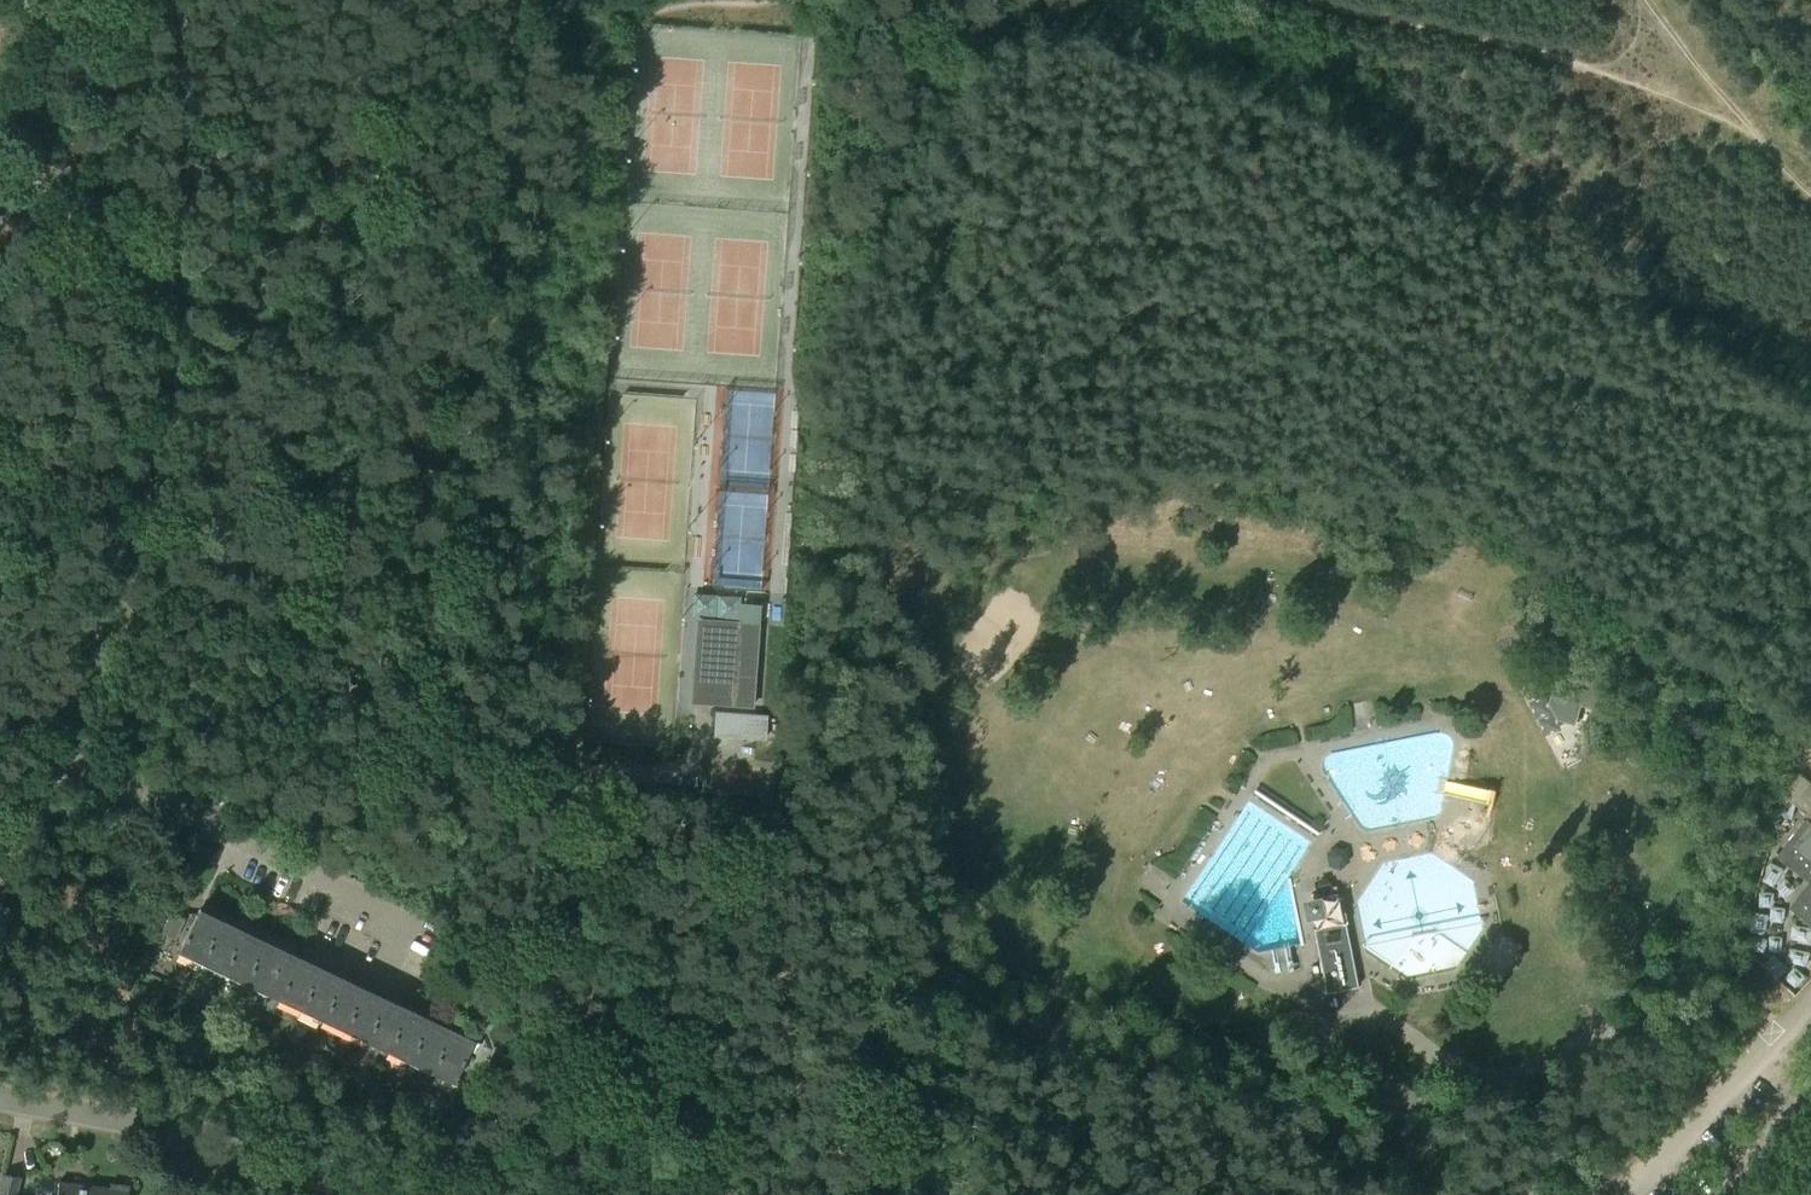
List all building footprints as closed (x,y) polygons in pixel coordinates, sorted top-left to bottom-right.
[(683,277),(684,251),(637,249),(636,275),(683,277)] [(659,686),(660,597),(612,597),(612,673),(617,673),(617,685),(659,686)] [(752,707),(758,625),(700,621),(695,704),(752,707)] [(1601,694),(1594,680),(1578,676),(1574,690),(1554,684),(1549,702),(1558,719),(1571,723),(1582,704),(1596,709),(1601,694)] [(766,736),(767,714),(716,711),(715,733),(766,736)] [(1808,821),(1781,855),(1810,879),(1810,824),(1808,821)] [(1794,906),(1810,920),(1810,884),(1794,906)] [(1321,900),(1320,895),(1300,899),(1304,917),(1309,916),(1309,918),(1314,921),(1315,927),(1313,928),(1325,993),(1358,986),(1346,924),(1347,923),(1342,896),(1321,900)] [(451,1083),(469,1045),(195,912),(177,950),(451,1083)] [(167,915),(158,935),(172,942),(182,922),(167,915)] [(1488,963),(1506,971),(1518,943),(1499,936),(1488,963)] [(203,999),(207,990),(195,984),(190,993),(203,999)] [(414,1105),(438,1117),(446,1102),(421,1090),(414,1105)] [(19,1177),(2,1173),(0,1184),(0,1194),(15,1194),(19,1177)] [(58,1182),(57,1194),(128,1194),(129,1185),(112,1183),(111,1188),(58,1182)]
